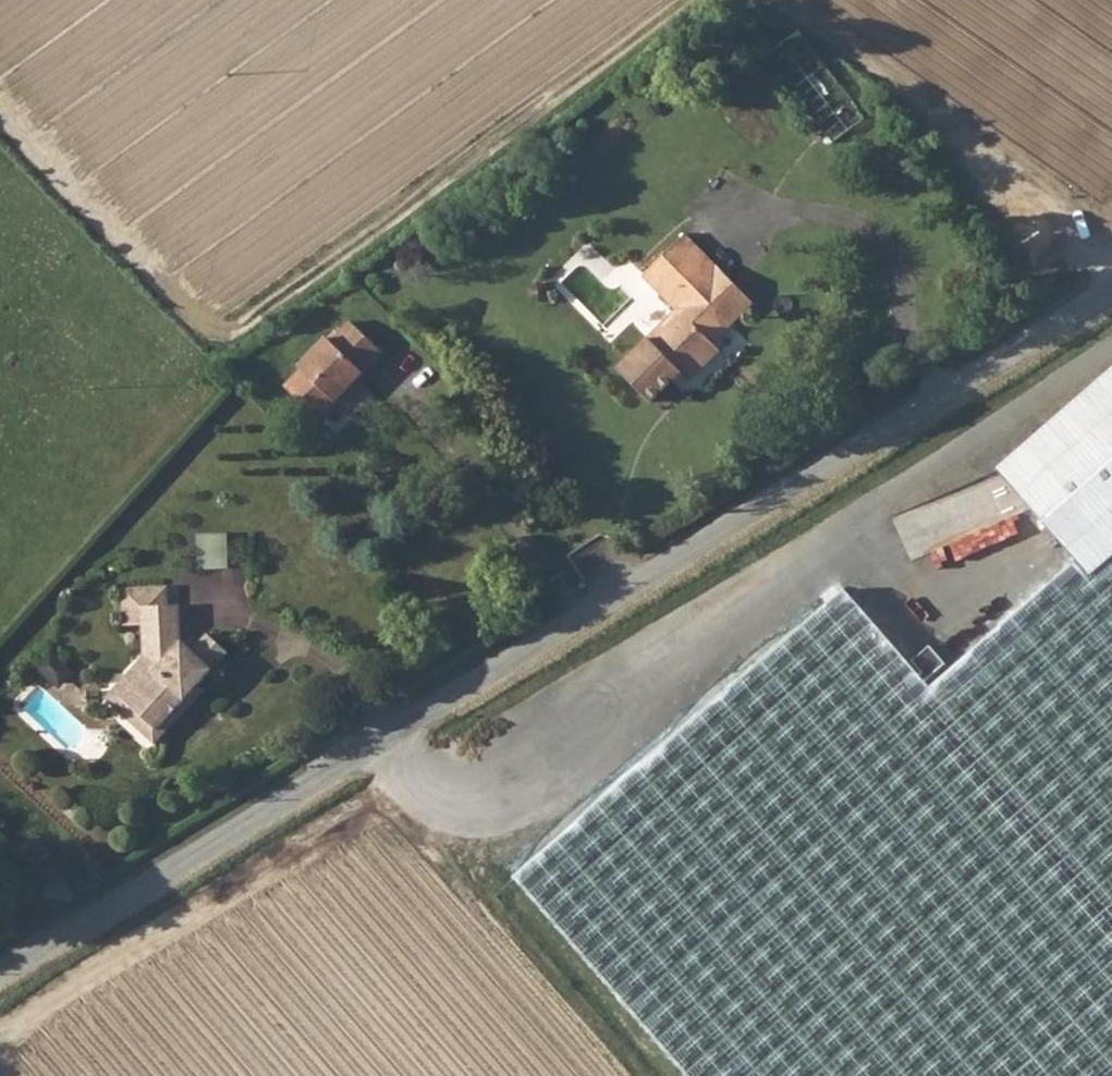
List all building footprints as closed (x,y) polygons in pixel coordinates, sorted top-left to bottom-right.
[(813,108),(844,83),(801,31),(770,56),(813,108)] [(692,236),(648,281),(681,316),(621,374),(653,408),(684,378),(693,387),(724,357),(716,348),(762,304),(692,236)] [(372,378),(370,376),(391,355),(359,324),(347,336),(343,332),(305,369),(306,371),(289,387),(321,419),(338,403),(340,405),(351,395),(353,397),(372,378)] [(1111,576),(1111,386),(1000,485),(1081,577),(1095,592),(1111,576)] [(235,534),(200,531),(197,565),(232,568),(235,534)] [(1095,592),(1081,577),(935,707),(931,703),(925,696),(846,608),(695,736),(517,890),(678,1075),(1111,1075),(1111,576),(1095,592)] [(134,717),(140,716),(163,738),(206,691),(200,686),(230,654),(211,634),(194,651),(181,640),(180,606),(168,606),(167,587),(124,588),(125,625),(144,625),(146,658),(115,694),(115,700),(134,717)] [(928,693),(925,696),(931,703),(952,684),(935,667),(918,682),(928,693)] [(115,700),(115,694),(107,702),(156,746),(163,738),(140,716),(134,717),(115,700)]
